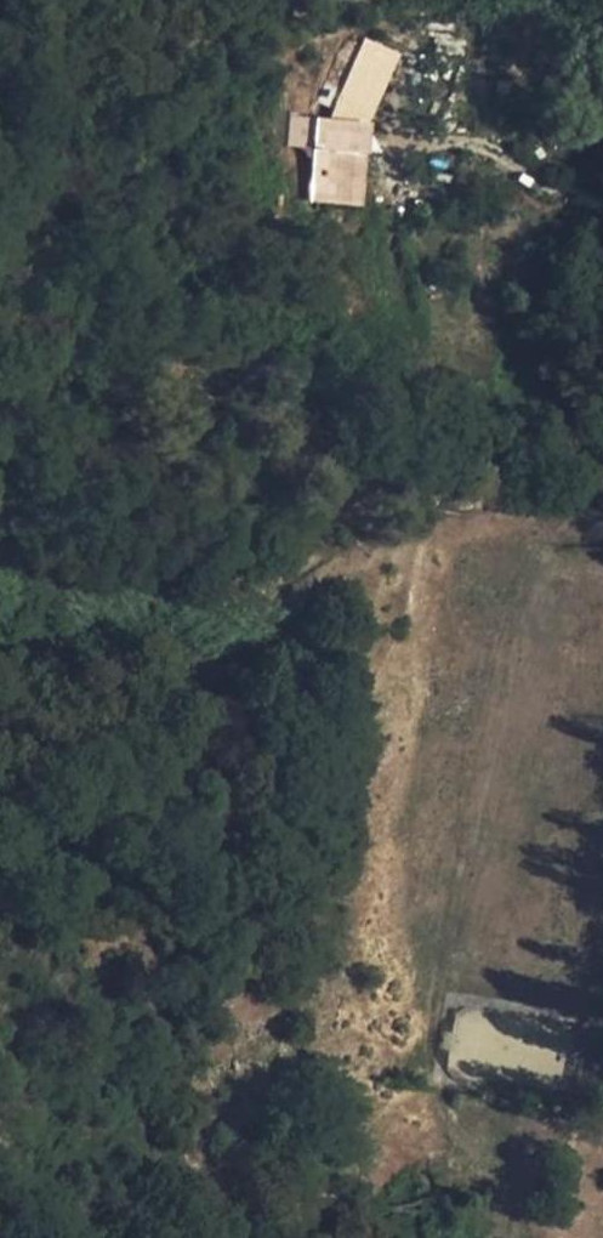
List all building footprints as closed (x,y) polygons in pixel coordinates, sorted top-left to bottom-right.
[(320,119),(313,200),(312,210),(341,212),(342,202),(360,204),(365,152),(369,153),(372,123),(368,123),(401,55),(366,38),(330,120),(320,119)] [(290,114),(287,145),(305,147),(308,116),(290,114)]
